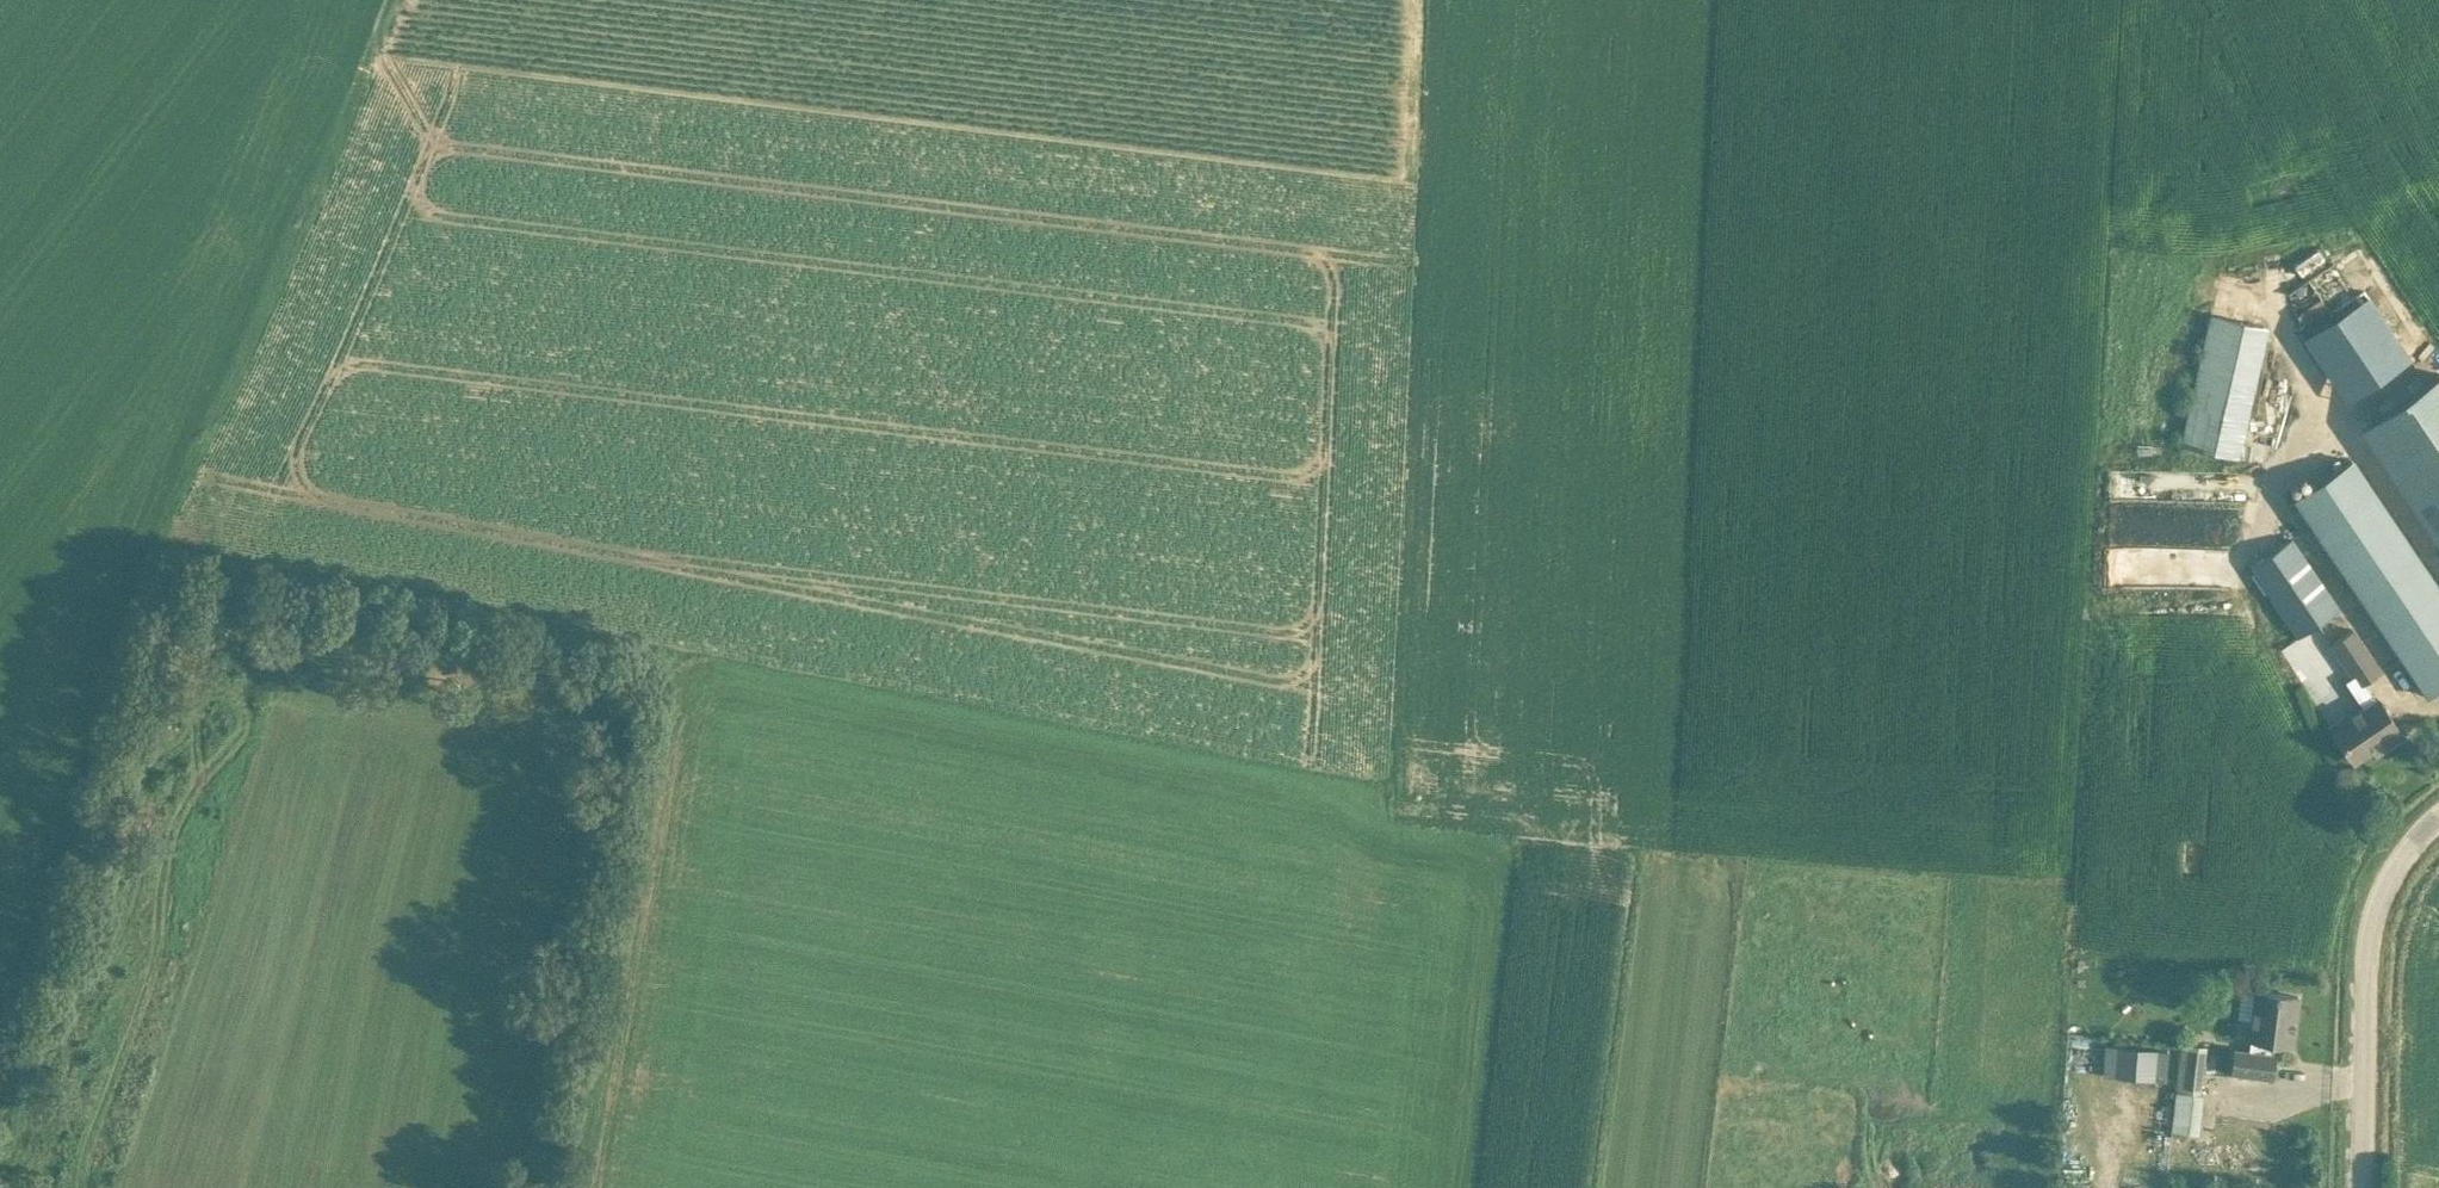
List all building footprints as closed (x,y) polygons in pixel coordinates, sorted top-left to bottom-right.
[(2336,264),(2293,290),(2312,321),(2355,295),(2336,264)] [(2179,444),(2236,457),(2266,325),(2210,312),(2179,444)] [(2365,427),(2438,537),(2438,377),(2365,427)] [(2295,498),(2429,695),(2438,688),(2438,588),(2352,459),(2295,498)] [(2230,513),(2231,470),(2113,469),(2113,495),(2173,496),(2173,498),(2209,499),(2209,513),(2230,513)] [(2339,609),(2291,538),(2250,566),(2295,633),(2298,637),(2339,609)] [(2381,670),(2353,629),(2331,644),(2353,676),(2346,681),(2364,708),(2332,729),(2354,761),(2371,749),(2381,742),(2385,748),(2403,736),(2378,698),(2376,699),(2364,682),(2381,670)] [(2230,1072),(2248,1074),(2272,1077),(2275,1056),(2273,1055),(2275,1043),(2291,1045),(2297,996),(2253,990),(2247,1039),(2250,1040),(2249,1049),(2234,1047),(2230,1072)] [(2182,1043),(2171,1130),(2198,1133),(2203,1094),(2200,1094),(2206,1046),(2182,1043)] [(2105,1074),(2168,1076),(2169,1046),(2106,1044),(2105,1074)]
